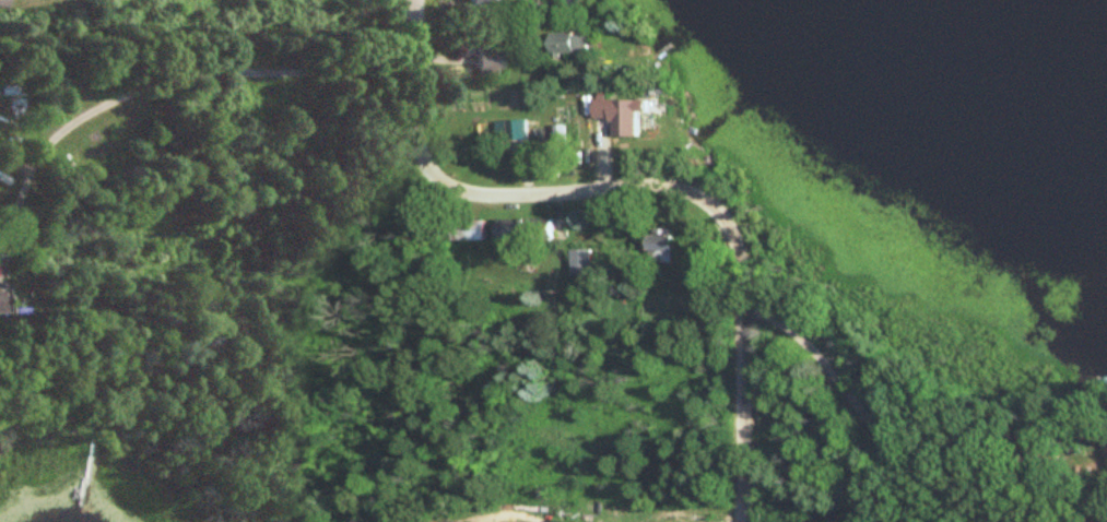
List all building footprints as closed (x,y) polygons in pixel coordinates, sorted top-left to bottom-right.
[(469,14),(502,14),(501,0),(469,0),(469,14)] [(589,55),(589,34),(551,34),(551,55),(589,55)] [(501,54),(476,54),(476,74),(501,74),(501,54)] [(597,100),(597,122),(633,122),(633,100),(597,100)] [(531,129),(532,147),(573,146),(572,108),(555,108),(555,117),(543,118),(543,128),(531,129)] [(528,145),(528,121),(506,121),(506,145),(528,145)] [(453,222),(453,242),(487,242),(487,222),(453,222)] [(498,241),(551,241),(551,224),(498,224),(498,241)] [(675,236),(650,236),(650,264),(675,264),(675,236)] [(593,277),(593,251),(572,251),(572,277),(593,277)]
